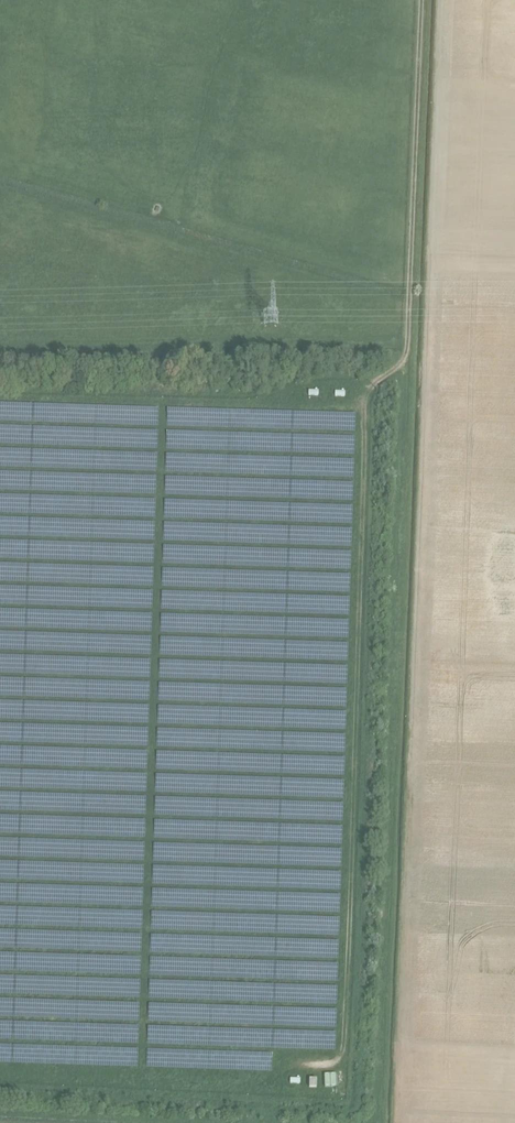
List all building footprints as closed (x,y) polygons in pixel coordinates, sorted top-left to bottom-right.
[(325,1073),(325,1086),(339,1086),(339,1073),(325,1073)]
